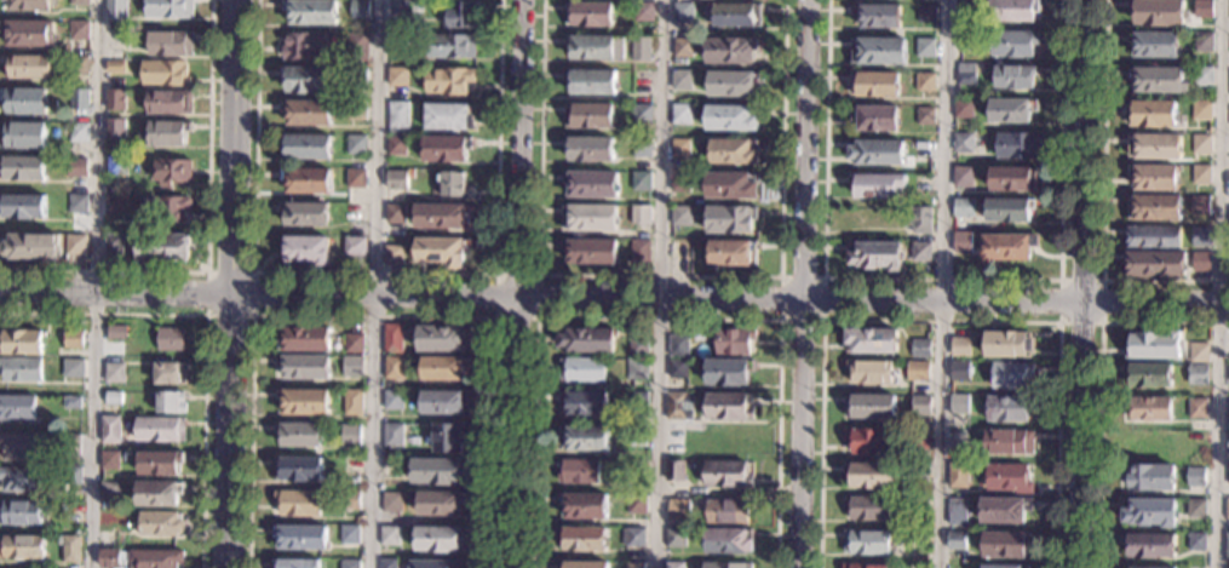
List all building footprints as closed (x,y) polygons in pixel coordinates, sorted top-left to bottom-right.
[(7,10),(8,0),(49,0),(48,11),(7,10)] [(105,18),(106,0),(127,0),(126,18),(105,18)] [(144,18),(145,0),(193,0),(193,19),(144,18)] [(335,25),(288,25),(289,11),(281,11),(282,0),(337,1),(335,25)] [(350,18),(351,0),(368,0),(368,18),(350,18)] [(389,13),(390,0),(410,0),(409,15),(389,13)] [(955,16),(955,0),(974,0),(974,16),(955,16)] [(989,22),(990,0),(1039,0),(1039,15),(1033,15),(1033,23),(989,22)] [(1132,25),(1133,0),(1189,0),(1189,18),(1183,18),(1183,25),(1170,25),(1170,29),(1142,28),(1142,25),(1132,25)] [(1212,0),(1212,19),(1194,18),(1194,0),(1212,0)] [(424,12),(412,12),(412,1),(424,1),(424,12)] [(477,2),(477,10),(475,10),(475,28),(443,27),(443,10),(452,11),(453,1),(477,2)] [(654,2),(653,22),(634,22),(634,1),(654,2)] [(693,4),(691,23),(673,22),(673,2),(693,4)] [(611,25),(603,25),(603,28),(580,27),(580,25),(565,25),(567,4),(613,4),(611,25)] [(935,4),(917,4),(916,22),(935,22),(935,4)] [(760,28),(713,27),(713,21),(705,21),(705,5),(762,6),(760,28)] [(900,28),(860,28),(860,17),(851,17),(851,5),(900,6),(900,28)] [(88,22),(88,40),(69,40),(70,21),(88,22)] [(54,47),(7,47),(7,31),(0,31),(0,22),(54,23),(54,47)] [(1038,45),(1032,45),(1032,58),(990,57),(990,31),(1038,33),(1038,45)] [(191,57),(178,56),(178,58),(147,57),(147,33),(193,33),(191,57)] [(326,59),(282,59),(282,45),(287,45),(287,33),(326,34),(326,59)] [(1178,58),(1133,58),(1135,33),(1178,33),(1178,58)] [(1212,52),(1193,52),(1193,34),(1213,34),(1212,52)] [(475,58),(426,58),(427,35),(476,35),(475,58)] [(621,61),(570,59),(570,46),(565,46),(565,36),(622,38),(621,61)] [(650,62),(631,62),(631,36),(650,36),(650,62)] [(693,39),(691,58),(673,58),(673,38),(693,39)] [(760,40),(760,51),(752,51),(752,65),(705,64),(706,39),(760,40)] [(904,65),(850,65),(850,39),(904,39),(904,65)] [(934,58),(914,58),(915,39),(934,39),(934,58)] [(51,80),(7,79),(7,76),(4,76),(5,65),(0,65),(0,56),(52,56),(51,80)] [(87,74),(69,74),(69,57),(87,57),(87,74)] [(124,61),(122,74),(105,73),(107,59),(124,61)] [(186,62),(185,76),(190,76),(190,86),(140,85),(142,61),(186,62)] [(329,93),(281,92),(282,67),(331,68),(329,93)] [(1034,76),(1033,75),(1032,88),(993,88),(993,67),(1035,67),(1034,76)] [(1213,68),(1212,87),(1193,87),(1193,67),(1213,68)] [(367,87),(348,87),(349,68),(367,69),(367,87)] [(407,87),(387,87),(387,68),(407,68),(407,87)] [(473,82),(466,82),(466,96),(442,96),(442,93),(425,93),(425,69),(473,69),(473,82)] [(1182,81),(1188,81),(1188,92),(1183,92),(1183,93),(1135,93),(1135,80),(1129,80),(1129,69),(1183,69),(1182,81)] [(616,96),(570,94),(570,70),(616,71),(616,96)] [(691,71),(691,90),(672,90),(672,71),(691,71)] [(759,85),(753,85),(753,98),(707,97),(707,71),(759,73),(759,85)] [(897,98),(850,98),(850,73),(897,73),(897,98)] [(975,73),(975,85),(955,85),(955,73),(975,73)] [(934,92),(915,92),(915,74),(934,74),(934,92)] [(45,115),(6,114),(6,88),(45,90),(46,90),(45,115)] [(88,90),(87,110),(69,110),(69,90),(88,90)] [(125,90),(124,111),(105,110),(105,90),(125,90)] [(191,91),(190,115),(147,114),(148,90),(191,91)] [(972,119),(953,119),(953,99),(971,99),(972,99),(972,119)] [(332,126),(287,126),(287,114),(281,114),(281,101),(333,102),(332,126)] [(367,102),(366,120),(348,120),(349,101),(367,102)] [(1036,113),(1028,111),(1028,124),(989,122),(990,101),(1038,101),(1036,113)] [(1211,101),(1210,121),(1191,121),(1191,101),(1211,101)] [(409,136),(387,136),(389,102),(409,102),(409,136)] [(1177,103),(1177,114),(1179,114),(1179,120),(1176,120),(1176,128),(1126,127),(1127,102),(1177,103)] [(470,115),(472,115),(472,130),(470,130),(469,131),(425,130),(425,104),(470,105),(470,115)] [(613,130),(564,128),(564,104),(614,104),(613,130)] [(651,124),(631,124),(632,105),(636,105),(653,105),(651,124)] [(690,125),(671,124),(671,105),(691,105),(690,125)] [(758,107),(757,131),(705,130),(705,105),(758,107)] [(897,132),(856,132),(856,120),(850,120),(850,108),(897,108),(897,132)] [(934,109),(934,126),(915,126),(915,108),(934,109)] [(125,139),(105,139),(105,119),(125,119),(125,139)] [(191,132),(184,132),(184,145),(137,145),(137,132),(148,132),(149,121),(191,122),(191,132)] [(46,124),(45,148),(5,147),(6,122),(46,124)] [(87,143),(69,142),(69,124),(71,124),(88,124),(87,143)] [(972,154),(952,153),(953,133),(972,133),(972,154)] [(1044,134),(1043,145),(1036,145),(1036,160),(995,159),(997,133),(1044,134)] [(332,160),(281,159),(281,136),(329,136),(332,136),(332,160)] [(366,155),(348,154),(348,136),(366,136),(366,155)] [(1181,160),(1126,160),(1126,136),(1179,136),(1181,136),(1181,160)] [(1211,136),(1211,154),(1191,154),(1191,136),(1211,136)] [(406,156),(387,155),(387,137),(406,137),(406,156)] [(473,150),(466,150),(466,163),(423,162),(423,137),(473,138),(473,150)] [(613,162),(569,162),(569,149),(564,149),(564,138),(613,138),(613,162)] [(651,157),(632,157),(632,138),(636,138),(651,139),(651,157)] [(689,157),(672,157),(672,139),(689,139),(689,157)] [(758,165),(710,163),(710,139),(758,139),(758,165)] [(932,160),(914,159),(914,140),(932,140),(932,160)] [(903,165),(856,165),(856,160),(849,160),(849,145),(856,145),(856,142),(903,143),(903,165)] [(87,156),(87,176),(68,176),(69,156),(87,156)] [(126,176),(107,176),(107,156),(127,157),(126,176)] [(35,182),(0,179),(0,157),(46,159),(46,180),(35,180),(35,182)] [(190,183),(170,182),(170,188),(157,188),(157,182),(153,182),(153,160),(191,160),(190,183)] [(1177,191),(1133,190),(1135,177),(1127,177),(1127,166),(1177,166),(1177,191)] [(1211,166),(1210,184),(1191,184),(1191,166),(1211,166)] [(971,189),(953,188),(953,167),(971,167),(971,189)] [(1034,191),(989,190),(990,167),(998,167),(1035,168),(1034,191)] [(332,194),(286,194),(286,182),(280,182),(280,168),(332,168),(332,194)] [(366,189),(346,189),(348,168),(366,170),(366,189)] [(407,190),(387,190),(387,171),(406,171),(407,171),(407,190)] [(465,187),(469,187),(469,197),(441,197),(441,171),(466,172),(465,187)] [(618,199),(568,197),(569,183),(564,183),(564,172),(618,173),(618,199)] [(650,191),(631,191),(632,172),(651,172),(650,191)] [(690,173),(690,193),(671,193),(671,173),(690,173)] [(757,199),(706,199),(706,173),(757,173),(757,199)] [(904,188),(897,188),(897,199),(855,199),(855,188),(849,188),(850,174),(904,174),(904,188)] [(932,176),(931,193),(913,193),(913,174),(932,176)] [(87,213),(68,213),(68,194),(87,195),(87,213)] [(1181,195),(1181,207),(1184,207),(1183,216),(1181,216),(1181,222),(1125,220),(1126,194),(1181,195)] [(124,196),(124,216),(105,214),(107,195),(124,196)] [(1210,196),(1208,216),(1190,216),(1190,195),(1210,196)] [(12,218),(0,218),(0,196),(45,196),(45,219),(34,219),(34,220),(12,220),(12,218)] [(191,211),(184,211),(184,223),(143,223),(144,199),(155,199),(155,196),(191,196),(191,211)] [(974,217),(953,217),(953,199),(974,199),(974,217)] [(1035,211),(1029,211),(1029,222),(986,222),(987,199),(1035,200),(1035,211)] [(328,226),(285,226),(285,216),(280,216),(280,202),(328,203),(328,226)] [(346,203),(366,205),(366,223),(345,222),(346,203)] [(404,224),(385,223),(386,205),(404,205),(404,224)] [(472,229),(414,228),(414,205),(443,205),(472,206),(472,229)] [(650,225),(631,225),(631,206),(650,206),(650,225)] [(618,231),(563,231),(563,207),(616,207),(618,231)] [(690,207),(690,226),(671,225),(671,207),(690,207)] [(757,220),(752,220),(752,234),(706,233),(706,207),(757,207),(757,220)] [(931,235),(912,234),(912,226),(906,226),(907,207),(931,208),(931,235)] [(1182,249),(1125,248),(1125,225),(1182,226),(1182,249)] [(1210,228),(1210,247),(1191,246),(1191,228),(1210,228)] [(969,254),(952,254),(952,229),(969,229),(969,254)] [(59,260),(10,259),(10,257),(5,257),(1,253),(1,245),(6,241),(10,241),(10,234),(59,235),(59,260)] [(86,235),(86,256),(65,254),(67,234),(86,235)] [(189,262),(150,262),(150,264),(136,264),(137,234),(189,234),(189,262)] [(122,235),(122,260),(104,260),(104,235),(122,235)] [(1038,247),(1029,247),(1029,260),(993,260),(993,264),(981,264),(982,235),(1038,235),(1038,247)] [(328,266),(316,266),(316,264),(285,263),(285,248),(278,248),(280,236),(329,236),(328,266)] [(367,237),(366,257),(344,256),(345,236),(367,237)] [(471,252),(463,252),(463,270),(447,270),(447,263),(415,262),(415,237),(471,239),(471,252)] [(650,265),(631,265),(631,240),(650,240),(650,265)] [(616,264),(568,264),(568,251),(563,251),(563,241),(616,242),(616,264)] [(689,241),(688,259),(670,259),(671,241),(689,241)] [(757,266),(710,265),(710,241),(757,241),(757,266)] [(931,243),(930,262),(911,262),(911,242),(931,243)] [(900,271),(888,271),(888,268),(856,268),(856,265),(848,265),(849,243),(901,243),(900,271)] [(403,265),(384,265),(384,245),(404,246),(403,265)] [(1185,279),(1125,277),(1125,249),(1185,252),(1185,279)] [(1210,253),(1208,271),(1190,271),(1191,252),(1210,253)] [(127,339),(108,339),(108,325),(127,326),(127,339)] [(403,354),(384,354),(385,325),(403,325),(403,354)] [(471,351),(465,351),(465,352),(418,352),(418,326),(472,326),(471,351)] [(757,340),(751,340),(751,357),(716,356),(716,329),(740,331),(740,326),(757,327),(757,340)] [(184,335),(186,335),(186,342),(184,342),(184,351),(157,351),(157,328),(184,328),(184,335)] [(331,332),(334,332),(333,339),(331,339),(331,352),(276,351),(276,339),(283,339),(283,328),(331,328),(331,332)] [(614,354),(567,352),(567,348),(559,348),(559,333),(567,333),(567,328),(615,328),(614,354)] [(896,361),(889,361),(889,355),(844,355),(845,328),(896,329),(896,361)] [(41,356),(0,356),(0,331),(11,331),(11,329),(22,329),(22,331),(45,332),(45,335),(41,335),(41,356)] [(84,349),(64,349),(64,329),(84,329),(84,349)] [(1181,339),(1183,339),(1183,346),(1179,346),(1179,361),(1125,360),(1126,346),(1122,346),(1124,334),(1170,335),(1170,331),(1181,331),(1181,339)] [(1028,338),(1035,338),(1035,355),(1028,355),(1028,360),(986,358),(986,332),(1028,332),(1028,338)] [(363,352),(344,354),(345,334),(364,334),(363,352)] [(689,357),(668,356),(670,335),(673,335),(689,335),(689,357)] [(970,357),(951,356),(951,337),(967,337),(971,337),(970,357)] [(649,355),(649,338),(630,338),(629,354),(649,355)] [(930,358),(911,358),(911,339),(930,339),(930,358)] [(1208,362),(1189,362),(1189,343),(1208,343),(1208,362)] [(332,367),(334,367),(333,374),(331,374),(331,380),(283,379),(283,366),(277,366),(277,356),(332,357),(332,367)] [(471,369),(465,369),(465,381),(421,380),(421,357),(461,358),(461,356),(471,356),(471,369)] [(2,372),(0,372),(0,357),(42,358),(42,383),(1,381),(2,372)] [(363,357),(363,378),(343,378),(344,357),(363,357)] [(403,380),(385,380),(385,357),(404,357),(403,380)] [(605,383),(565,383),(565,381),(558,380),(558,360),(567,360),(567,357),(607,358),(605,383)] [(648,360),(648,380),(626,380),(626,358),(648,360)] [(688,360),(688,379),(668,379),(668,358),(688,360)] [(756,373),(750,373),(748,386),(742,386),(742,388),(716,386),(716,385),(705,385),(706,358),(756,360),(756,373)] [(84,378),(63,378),(63,360),(84,360),(84,378)] [(891,385),(851,384),(851,371),(845,371),(845,361),(892,361),(891,385)] [(1018,365),(1034,365),(1034,379),(1028,379),(1028,390),(990,389),(990,380),(988,380),(989,366),(993,366),(993,361),(1018,362),(1018,365)] [(929,380),(907,380),(907,362),(929,362),(929,380)] [(969,380),(951,380),(951,362),(969,362),(969,380)] [(185,373),(188,373),(188,385),(155,384),(155,375),(151,375),(151,363),(185,365),(185,373)] [(125,384),(104,383),(105,365),(125,365),(125,384)] [(1171,366),(1171,373),(1173,373),(1173,381),(1171,380),(1170,389),(1125,388),(1125,365),(1171,366)] [(1207,386),(1187,386),(1188,365),(1208,365),(1207,386)] [(331,402),(333,402),(332,409),(331,409),(331,417),(282,415),(283,401),(277,401),(277,390),(331,391),(331,402)] [(362,415),(344,415),(345,390),(363,390),(362,415)] [(403,411),(384,411),(384,390),(404,390),(403,411)] [(470,415),(421,414),(421,390),(470,391),(470,415)] [(124,406),(104,406),(104,391),(124,391),(124,406)] [(185,402),(188,402),(188,414),(156,414),(156,392),(185,392),(185,402)] [(607,417),(567,415),(568,403),(559,403),(559,392),(608,394),(607,417)] [(747,406),(756,406),(754,419),(747,419),(747,420),(705,420),(705,417),(700,415),(700,407),(705,407),(706,394),(747,394),(747,406)] [(11,421),(0,421),(0,395),(36,396),(35,420),(11,419),(11,421)] [(895,419),(844,418),(845,395),(895,396),(895,419)] [(967,414),(949,414),(949,395),(969,395),(967,414)] [(82,409),(64,409),(64,396),(82,396),(82,409)] [(930,415),(911,415),(911,396),(931,396),(930,415)] [(1033,411),(1028,411),(1028,423),(987,421),(987,396),(1033,396),(1033,411)] [(1171,421),(1130,420),(1130,407),(1124,407),(1125,397),(1171,398),(1171,421)] [(1206,419),(1188,419),(1188,398),(1206,398),(1206,419)] [(120,444),(102,443),(102,417),(121,417),(120,444)] [(186,443),(136,443),(137,418),(186,419),(186,443)] [(323,448),(281,447),(281,434),(275,434),(275,423),(323,424),(323,448)] [(470,442),(463,442),(463,453),(433,453),(433,446),(431,446),(431,438),(435,438),(435,424),(456,424),(456,423),(470,423),(470,442)] [(403,447),(385,447),(385,424),(403,425),(403,447)] [(361,447),(341,447),(343,425),(362,425),(361,447)] [(609,453),(567,452),(567,441),(559,440),(559,425),(609,426),(609,453)] [(647,447),(630,446),(630,428),(647,428),(647,447)] [(894,455),(849,454),(850,442),(843,441),(844,428),(894,429),(894,455)] [(965,447),(949,447),(949,429),(965,429),(965,447)] [(1033,455),(984,455),(984,430),(1033,431),(1033,455)] [(1,447),(0,447),(0,434),(44,434),(44,463),(1,461),(1,447)] [(80,455),(63,455),(63,435),(81,435),(80,455)] [(120,452),(120,470),(102,470),(102,451),(120,452)] [(185,464),(179,464),(179,476),(139,475),(139,452),(186,452),(185,464)] [(323,481),(312,481),(312,483),(289,483),(289,481),(275,481),(275,458),(323,459),(323,481)] [(363,475),(343,475),(343,458),(363,458),(363,475)] [(469,483),(463,483),(463,484),(455,484),(455,488),(429,487),(429,484),(412,484),(412,477),(409,477),(409,469),(413,469),(413,458),(469,458),(469,483)] [(599,484),(562,483),(562,481),(558,481),(559,467),(563,467),(563,459),(599,460),(599,484)] [(647,460),(647,470),(632,469),(632,459),(647,460)] [(684,481),(666,482),(666,460),(684,460),(684,481)] [(748,475),(753,475),(753,488),(703,487),(705,461),(748,463),(748,475)] [(895,488),(878,488),(878,490),(861,490),(861,487),(850,487),(850,477),(844,477),(844,461),(895,461),(895,488)] [(966,488),(948,488),(948,463),(949,463),(967,463),(966,488)] [(926,482),(909,482),(909,464),(928,464),(926,482)] [(1028,482),(1032,482),(1032,494),(1016,493),(1016,492),(986,492),(987,464),(1028,465),(1028,482)] [(1173,477),(1176,477),(1176,484),(1173,484),(1173,492),(1129,490),(1130,476),(1122,476),(1124,465),(1173,465),(1173,477)] [(1205,492),(1187,490),(1187,465),(1205,465),(1205,492)] [(2,481),(0,481),(0,469),(40,469),(40,493),(2,493),(2,481)] [(120,500),(100,500),(100,482),(120,482),(120,500)] [(186,495),(178,494),(178,507),(137,506),(138,483),(174,483),(174,482),(186,482),(186,495)] [(321,517),(281,516),(281,504),(275,504),(276,490),(322,492),(321,517)] [(469,504),(461,504),(460,517),(418,516),(419,490),(469,492),(469,504)] [(361,510),(340,510),(341,492),(362,492),(361,510)] [(402,512),(383,511),(383,493),(403,493),(402,512)] [(607,521),(564,520),(565,505),(559,505),(559,494),(608,494),(607,521)] [(647,515),(627,515),(627,495),(647,495),(647,515)] [(890,521),(848,520),(848,506),(844,506),(844,497),(890,497),(890,521)] [(928,498),(928,507),(909,507),(909,498),(928,498)] [(1032,512),(1024,512),(1024,524),(980,524),(981,498),(1022,499),(1022,498),(1032,498),(1032,512)] [(689,520),(668,520),(668,499),(690,500),(689,520)] [(966,526),(947,524),(948,499),(967,499),(966,526)] [(1175,509),(1178,509),(1178,516),(1176,516),(1175,529),(1161,528),(1161,526),(1154,526),(1154,528),(1138,528),(1138,524),(1129,524),(1129,522),(1121,522),(1122,499),(1175,500),(1175,509)] [(1206,500),(1205,520),(1185,518),(1187,499),(1206,500)] [(753,511),(748,511),(748,524),(707,523),(707,500),(753,500),(753,511)] [(41,526),(0,526),(0,501),(41,503),(41,515),(44,515),(44,522),(41,521),(41,526)] [(124,520),(130,520),(130,529),(124,529),(124,530),(108,530),(108,538),(116,538),(116,549),(99,549),(99,533),(98,533),(98,509),(124,510),(124,520)] [(179,515),(183,515),(183,520),(185,523),(185,530),(183,534),(179,534),(179,537),(139,537),(140,511),(179,512),(179,515)] [(361,544),(340,544),(340,523),(361,524),(361,544)] [(328,551),(278,550),(278,539),(274,539),(274,524),(328,526),(328,551)] [(467,551),(461,551),(461,552),(454,552),(454,553),(429,553),(430,552),(417,551),(417,526),(467,527),(467,551)] [(400,546),(381,545),(383,527),(400,527),(400,546)] [(607,535),(610,535),(610,546),(607,546),(607,551),(593,551),(593,553),(569,553),(569,551),(563,551),(564,539),(559,539),(559,528),(607,528),(607,535)] [(645,546),(622,546),(624,528),(645,528),(645,546)] [(685,547),(666,547),(667,529),(685,529),(685,547)] [(753,553),(748,553),(748,555),(705,555),(706,530),(753,530),(753,553)] [(890,544),(894,544),(892,553),(889,552),(889,555),(843,555),(844,530),(890,530),(890,544)] [(926,543),(907,543),(907,530),(926,530),(926,543)] [(966,551),(948,551),(948,532),(966,532),(966,551)] [(1032,556),(1027,556),(1027,560),(982,558),(983,532),(1032,532),(1032,556)] [(1206,534),(1205,551),(1188,551),(1189,533),(1206,534)] [(1175,544),(1178,544),(1178,552),(1175,552),(1175,557),(1158,557),(1158,560),(1136,560),(1136,557),(1127,557),(1127,545),(1121,545),(1121,534),(1175,534),(1175,544)] [(44,560),(0,558),(0,535),(44,535),(44,560)] [(80,563),(62,563),(63,546),(57,546),(57,535),(80,535),(80,563)] [(124,567),(99,567),(99,549),(119,550),(119,552),(126,552),(126,567),(124,567)] [(177,563),(177,567),(131,567),(131,562),(127,562),(127,552),(131,552),(131,550),(185,551),(185,563),(177,563)] [(397,558),(397,567),(381,567),(381,558),(397,558)] [(362,559),(342,559),(342,567),(362,567),(362,559)] [(461,560),(412,559),(412,567),(461,567),(461,560)] [(321,561),(321,567),(274,567),(274,560),(321,561)]
